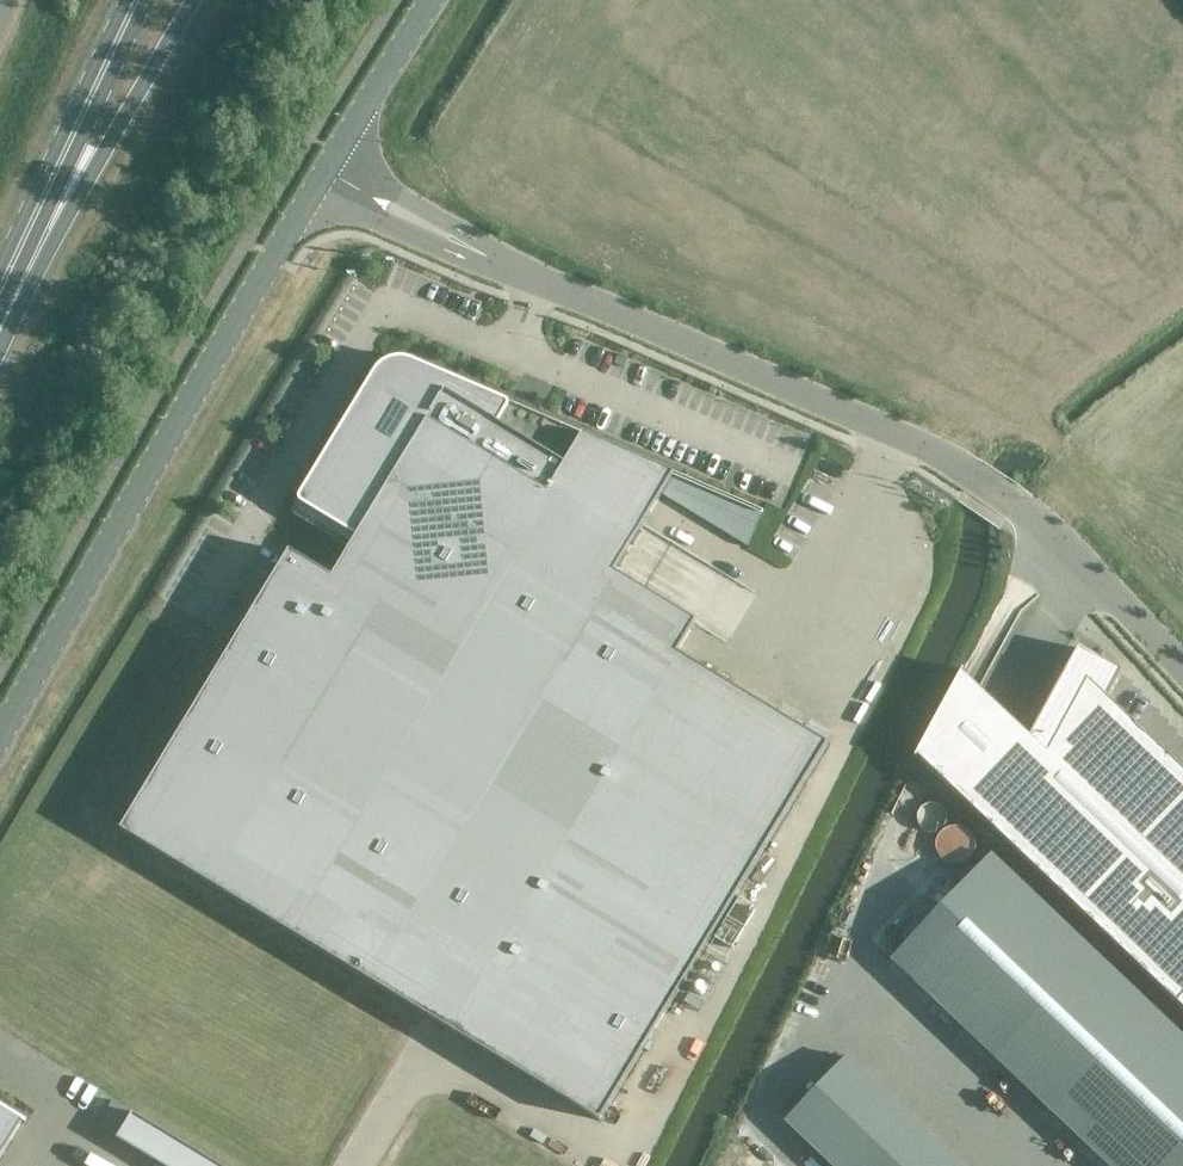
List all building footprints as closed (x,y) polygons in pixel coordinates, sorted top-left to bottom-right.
[(290,552),(121,831),(600,1120),(827,744),(677,653),(695,622),(614,573),(673,474),(583,435),(506,400),(418,363),(408,359),(403,358),(400,358),(395,359),(390,360),(387,361),(383,363),(380,365),(377,368),(373,374),(297,500),(292,508),(292,510),(292,511),(293,513),(294,515),(297,517),(350,549),(333,577),(290,552)] [(1078,646),(1029,735),(964,673),(965,670),(962,669),(914,758),(917,759),(918,757),(1182,1009),(1182,770),(1107,698),(1123,670),(1078,646)] [(937,842),(955,856),(973,832),(955,818),(937,842)] [(891,958),(1109,1165),(1182,1165),(1182,1036),(991,853),(891,958)] [(830,1165),(967,1165),(845,1053),(782,1121),(830,1165)] [(109,1099),(95,1125),(170,1165),(233,1165),(109,1099)] [(23,1118),(0,1104),(0,1157),(23,1118)]
